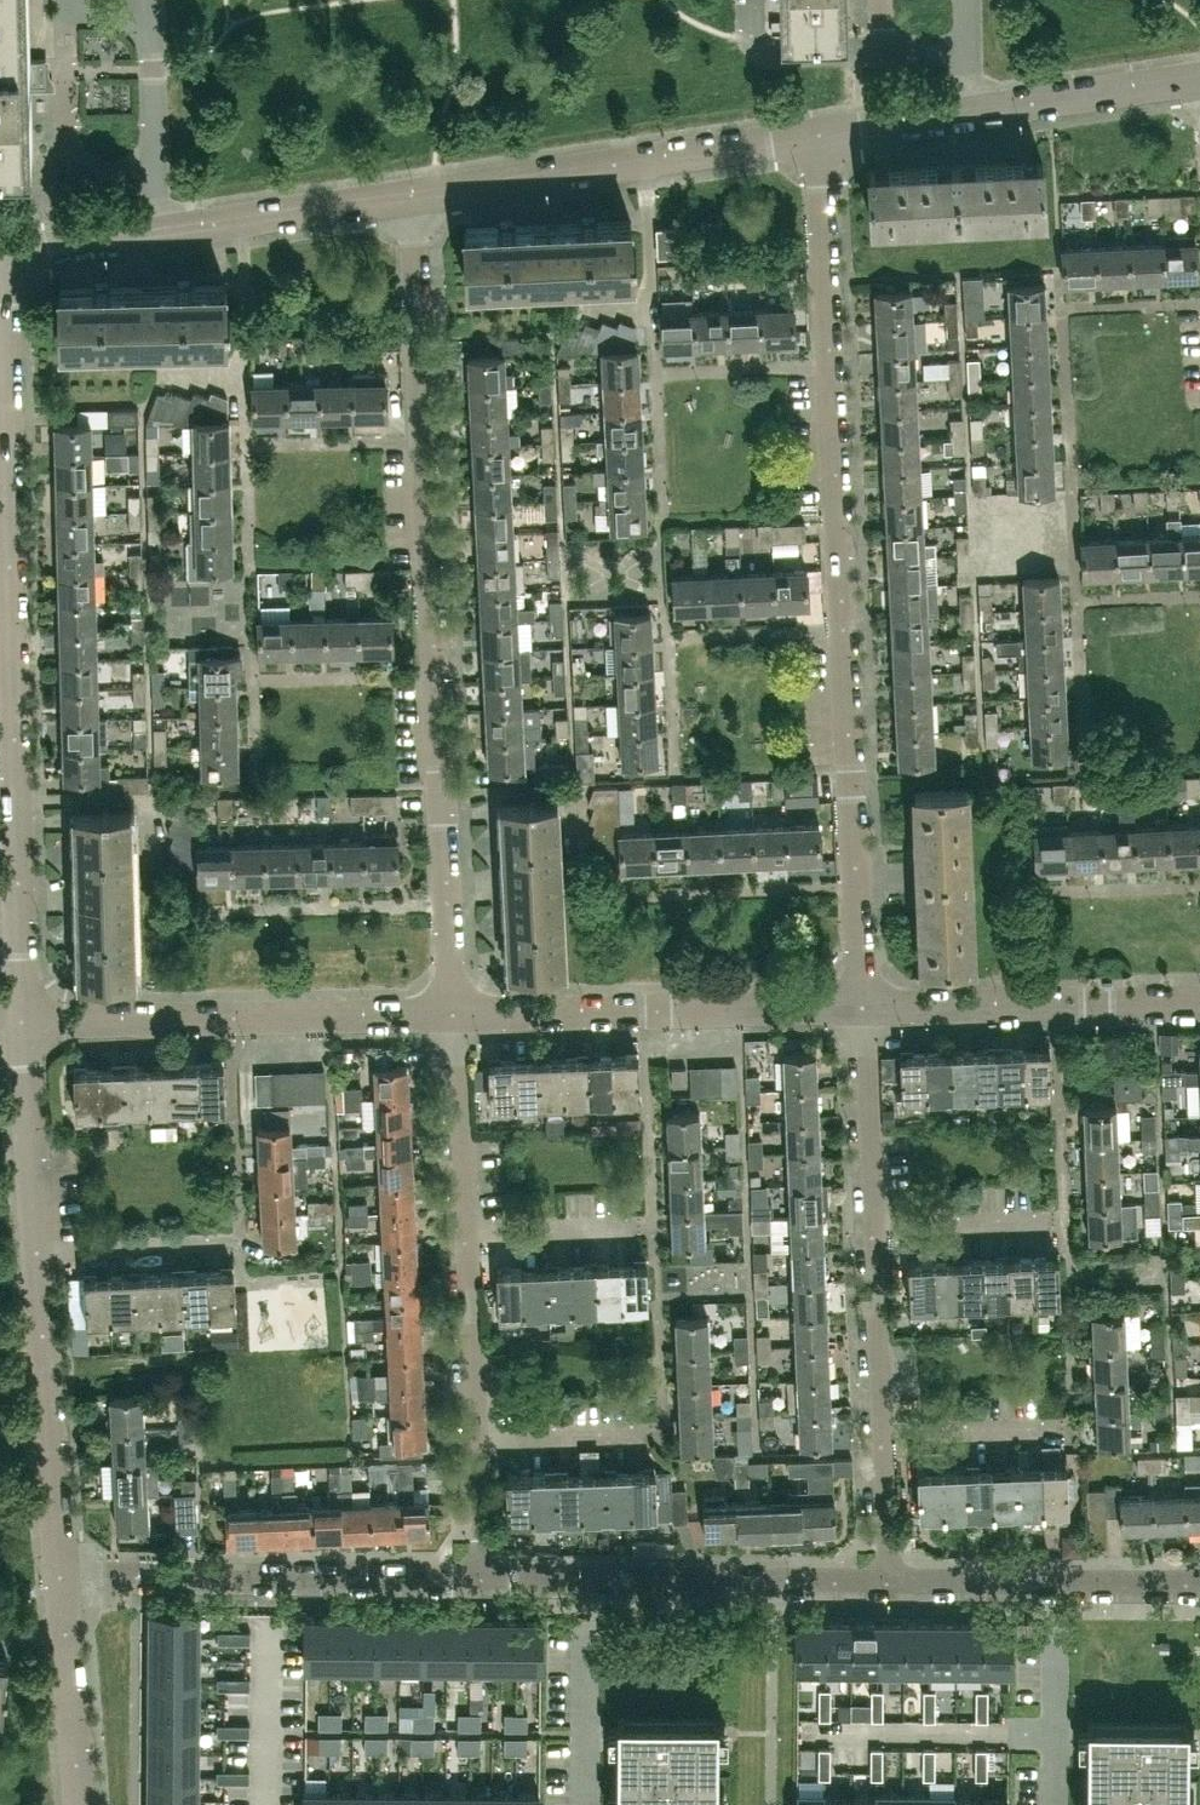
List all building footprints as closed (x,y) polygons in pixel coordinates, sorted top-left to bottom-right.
[(25,24),(25,0),(0,0),(0,144),(28,143),(27,84),(46,84),(45,59),(26,59),(25,24)] [(784,9),(841,7),(840,0),(784,0),(784,9)] [(1045,212),(1042,160),(956,164),(958,217),(1045,212)] [(958,217),(956,164),(869,169),(872,221),(958,217)] [(1193,194),(1181,195),(1181,210),(1181,212),(1194,211),(1193,194)] [(1181,195),(1161,196),(1161,211),(1181,210),(1181,195)] [(1161,211),(1161,196),(1148,196),(1149,213),(1161,213),(1161,211)] [(1128,215),(1127,198),(1115,198),(1116,215),(1128,215)] [(1095,216),(1095,199),(1082,200),(1083,217),(1095,216)] [(635,255),(635,249),(632,249),(631,231),(631,221),(548,225),(551,281),(553,281),(615,278),(632,277),(633,277),(632,256),(635,255)] [(551,281),(548,225),(464,229),(467,286),(551,281)] [(676,254),(675,227),(670,227),(657,228),(658,255),(676,254)] [(1163,242),(1164,278),(1165,278),(1165,276),(1196,275),(1196,277),(1198,277),(1196,241),(1196,233),(1163,234),(1163,242)] [(1163,278),(1164,278),(1163,242),(1161,242),(1161,244),(1130,246),(1130,244),(1129,244),(1131,280),(1131,278),(1163,276),(1163,278)] [(1097,245),(1096,245),(1098,281),(1098,279),(1130,278),(1130,280),(1131,280),(1129,244),(1128,244),(1129,246),(1097,247),(1097,245)] [(1063,247),(1062,247),(1064,283),(1065,282),(1065,281),(1096,279),(1096,281),(1098,281),(1096,245),(1095,245),(1095,247),(1064,249),(1063,247)] [(759,278),(758,260),(745,260),(746,279),(759,278)] [(725,279),(725,262),(712,262),(713,280),(725,279)] [(693,281),(692,263),(679,263),(680,281),(693,281)] [(1008,286),(1010,286),(1012,316),(1044,314),(1043,285),(1044,285),(1044,283),(1008,285),(1008,286)] [(230,320),(230,315),(227,315),(226,298),(226,286),(143,288),(144,345),(209,343),(226,343),(227,343),(227,320),(230,320)] [(144,345),(143,288),(64,290),(59,290),(61,346),(144,345)] [(912,322),(911,292),(912,292),(912,290),(876,292),(876,293),(878,293),(879,324),(912,322)] [(978,316),(977,300),(964,300),(965,318),(978,316)] [(958,318),(957,301),(945,301),(946,318),(958,318)] [(796,340),(794,305),(792,305),(792,307),(760,309),(760,306),(762,342),(762,340),(794,339),(794,340),(796,340)] [(762,342),(760,306),(759,306),(759,309),(728,310),(727,308),(729,343),(729,342),(760,340),(761,342),(762,342)] [(729,343),(727,308),(726,308),(726,310),(695,312),(695,309),(694,309),(696,345),(696,343),(727,342),(727,344),(729,343)] [(696,345),(694,309),(693,309),(693,312),(662,313),(662,311),(660,311),(662,347),(663,347),(663,345),(694,343),(694,345),(696,345)] [(1046,344),(1044,314),(1012,316),(1014,346),(1046,344)] [(978,317),(965,318),(966,335),(978,334),(978,317)] [(959,335),(958,318),(946,318),(947,336),(959,335)] [(610,349),(618,326),(603,320),(600,327),(592,351),(602,351),(602,350),(610,349)] [(636,348),(635,325),(620,320),(618,326),(610,349),(636,348)] [(592,351),(600,327),(585,321),(583,327),(574,352),(592,351)] [(574,352),(583,327),(569,322),(568,322),(557,353),(574,352)] [(914,351),(912,322),(879,324),(881,353),(914,351)] [(351,352),(350,335),(338,335),(338,352),(351,352)] [(286,353),(286,336),(273,336),(274,353),(286,353)] [(550,355),(549,338),(519,340),(520,357),(550,355)] [(1047,373),(1046,344),(1014,346),(1015,375),(1047,373)] [(603,351),(605,381),(638,379),(636,349),(637,349),(637,348),(636,348),(610,349),(602,350),(602,351),(603,351)] [(915,381),(914,351),(881,353),(882,382),(915,381)] [(503,372),(502,357),(504,357),(504,355),(468,357),(468,358),(471,358),(472,387),(504,386),(504,387),(514,386),(513,371),(503,372)] [(981,375),(980,358),(968,359),(968,376),(981,375)] [(961,376),(960,359),(948,360),(948,377),(961,376)] [(570,382),(569,365),(557,365),(558,383),(570,382)] [(355,417),(387,416),(387,372),(354,372),(355,417)] [(1047,373),(1015,375),(1017,404),(1049,402),(1047,373)] [(287,419),(321,419),(319,374),(306,374),(307,383),(287,383),(287,419)] [(970,393),(982,392),(981,375),(968,376),(970,393)] [(962,394),(961,376),(948,377),(949,394),(962,394)] [(639,408),(638,379),(605,381),(607,410),(639,408)] [(355,417),(353,381),(320,382),(321,419),(354,418),(355,417)] [(915,381),(882,382),(883,412),(916,410),(916,408),(915,381)] [(571,399),(570,382),(558,383),(559,400),(571,399)] [(253,421),(286,420),(286,383),(252,384),(253,421)] [(552,401),(552,384),(539,384),(539,401),(552,401)] [(505,415),(504,387),(504,386),(472,387),(473,416),(505,415)] [(201,420),(210,397),(194,391),(192,398),(183,421),(193,421),(193,420),(201,420)] [(229,419),(228,397),(212,391),(210,397),(201,420),(229,419)] [(183,421),(192,398),(176,392),(174,399),(165,421),(183,421)] [(165,421),(174,399),(158,393),(146,422),(165,421)] [(1049,402),(1017,404),(1018,432),(1050,431),(1049,402)] [(139,423),(138,408),(107,409),(108,424),(139,423)] [(641,438),(639,408),(607,410),(608,439),(641,438)] [(918,439),(916,410),(883,412),(885,441),(918,439)] [(507,444),(505,415),(473,416),(475,445),(507,444)] [(969,418),(970,435),(977,435),(983,434),(982,417),(969,418)] [(964,435),(963,418),(950,418),(951,435),(964,435)] [(229,419),(201,420),(193,420),(193,421),(195,421),(196,452),(229,451),(228,421),(229,421),(229,419)] [(90,454),(89,425),(91,425),(91,423),(55,424),(55,427),(57,427),(58,455),(90,454)] [(573,440),(572,423),(560,424),(561,441),(573,440)] [(555,442),(554,425),(541,425),(542,443),(555,442)] [(1018,432),(1020,463),(1052,461),(1050,431),(1018,432)] [(977,435),(970,435),(971,452),(984,451),(983,434),(977,435)] [(159,453),(158,435),(147,436),(147,453),(159,453)] [(965,452),(964,435),(951,435),(952,453),(965,452)] [(642,467),(641,438),(608,439),(597,439),(598,452),(609,452),(610,469),(642,467)] [(927,466),(919,467),(918,439),(885,441),(886,470),(919,469),(927,468),(927,466)] [(574,457),(573,440),(561,441),(562,458),(574,457)] [(555,459),(555,442),(542,443),(543,460),(555,459)] [(508,473),(507,444),(475,445),(476,475),(508,473)] [(230,480),(229,451),(196,452),(197,481),(230,480)] [(140,470),(139,453),(127,453),(128,470),(140,470)] [(159,470),(159,453),(147,453),(147,470),(159,470)] [(91,483),(90,454),(58,455),(58,484),(91,483)] [(1053,488),(1052,461),(1020,463),(1021,490),(1020,490),(1020,492),(1055,490),(1055,488),(1053,488)] [(601,499),(644,496),(642,467),(610,469),(594,470),(595,482),(610,481),(611,497),(601,498),(601,499)] [(920,484),(919,469),(886,470),(888,499),(921,498),(920,484)] [(510,502),(508,473),(476,475),(478,504),(510,502)] [(967,492),(966,475),(954,476),(954,494),(967,492)] [(972,475),(973,492),(984,491),(984,475),(972,475)] [(231,510),(230,480),(197,481),(198,511),(231,510)] [(576,498),(575,481),(563,482),(564,499),(576,498)] [(92,513),(91,483),(58,484),(59,513),(92,513)] [(557,500),(556,483),(544,484),(545,501),(557,500)] [(1185,570),(1183,536),(1182,536),(1181,517),(1180,505),(1179,488),(1167,488),(1168,517),(1167,518),(1168,536),(1150,537),(1151,572),(1151,570),(1183,568),(1183,570),(1185,570)] [(1147,507),(1146,489),(1133,490),(1134,507),(1147,507)] [(1114,508),(1113,491),(1100,492),(1101,509),(1114,508)] [(968,509),(967,492),(954,494),(955,510),(968,509)] [(141,511),(141,494),(128,495),(129,512),(141,511)] [(160,511),(160,494),(148,494),(148,511),(160,511)] [(645,524),(644,496),(601,499),(601,510),(612,510),(613,525),(611,525),(611,527),(647,525),(647,524),(645,524)] [(577,516),(576,498),(564,499),(565,516),(577,516)] [(922,527),(921,498),(888,499),(889,529),(922,527)] [(558,517),(557,500),(545,501),(546,518),(558,517)] [(511,532),(510,502),(478,504),(479,534),(511,532)] [(231,539),(231,510),(198,511),(198,538),(198,540),(231,539)] [(141,528),(141,511),(129,512),(129,529),(141,528)] [(161,528),(160,511),(148,511),(149,528),(161,528)] [(92,542),(92,513),(59,513),(60,542),(92,542)] [(806,540),(805,521),(772,522),(773,541),(806,540)] [(773,541),(772,522),(760,523),(761,542),(773,541)] [(741,572),(740,543),(739,525),(726,525),(728,573),(707,574),(707,572),(709,609),(709,607),(741,606),(741,607),(742,607),(741,572)] [(707,545),(706,526),(694,527),(695,545),(707,545)] [(923,556),(923,554),(936,554),(935,542),(923,542),(922,527),(889,529),(890,558),(923,556)] [(559,530),(546,531),(547,542),(559,541),(559,530)] [(513,562),(512,561),(511,532),(479,534),(481,563),(513,562)] [(970,552),(969,535),(956,535),(957,552),(970,552)] [(1183,536),(1185,570),(1185,568),(1199,568),(1199,535),(1183,536)] [(1151,572),(1150,537),(1149,536),(1148,536),(1148,538),(1116,539),(1118,573),(1118,572),(1149,570),(1149,572),(1151,572)] [(1118,573),(1116,539),(1116,537),(1115,538),(1115,539),(1083,541),(1083,539),(1082,539),(1084,575),(1085,575),(1085,573),(1116,572),(1116,573),(1118,573)] [(232,566),(231,539),(198,540),(198,538),(189,539),(190,577),(218,577),(218,568),(233,567),(233,566),(232,566)] [(560,558),(559,541),(547,542),(548,559),(560,558)] [(93,559),(92,542),(60,542),(61,571),(104,571),(104,558),(93,559)] [(143,570),(142,552),(130,553),(130,570),(143,570)] [(161,570),(161,552),(150,552),(150,570),(161,570)] [(971,569),(970,552),(957,552),(958,570),(971,569)] [(923,556),(890,558),(892,587),(925,586),(925,584),(923,556)] [(561,576),(560,558),(548,559),(549,577),(561,576)] [(524,561),(512,561),(513,562),(481,563),(482,593),(514,591),(514,589),(519,589),(524,589),(525,589),(524,561)] [(807,567),(806,567),(806,569),(774,571),(775,604),(807,602),(807,604),(809,604),(807,567)] [(358,586),(357,568),(345,569),(345,586),(358,586)] [(391,585),(391,572),(391,568),(357,568),(358,586),(391,585)] [(326,610),(325,569),(312,570),(313,611),(326,610)] [(774,571),(774,569),(772,569),(772,571),(741,572),(742,607),(743,607),(742,605),(774,604),(774,605),(776,605),(775,604),(774,571)] [(143,587),(143,570),(130,570),(131,587),(143,587)] [(292,588),(292,570),(279,570),(280,588),(292,588)] [(94,600),(93,571),(104,571),(61,571),(61,601),(94,600)] [(707,609),(709,609),(707,572),(705,572),(705,574),(675,575),(675,573),(673,573),(675,610),(677,610),(677,609),(707,607),(707,609)] [(1060,578),(1060,576),(1023,578),(1023,580),(1026,580),(1027,610),(1059,608),(1057,578),(1060,578)] [(925,586),(892,587),(893,617),(926,615),(926,613),(925,586)] [(516,620),(535,619),(535,607),(525,607),(524,589),(519,589),(514,589),(514,591),(482,593),(484,622),(516,620)] [(992,609),(991,592),(979,593),(980,610),(992,609)] [(973,610),(972,593),(959,594),(960,611),(973,610)] [(563,617),(562,599),(550,600),(551,617),(563,617)] [(95,629),(94,600),(61,601),(62,630),(95,629)] [(360,649),(360,617),(360,608),(348,608),(348,618),(326,618),(327,650),(358,649),(358,651),(360,651),(360,649)] [(1027,610),(1029,637),(1029,639),(1060,637),(1059,608),(1027,610)] [(993,627),(992,609),(980,610),(981,628),(993,627)] [(294,653),(294,651),(325,650),(325,652),(327,652),(327,650),(326,618),(326,616),(326,610),(313,611),(313,619),(293,619),(293,617),(294,653)] [(974,628),(973,610),(960,611),(961,628),(974,628)] [(144,628),(144,611),(132,611),(132,621),(132,629),(144,628)] [(651,643),(649,613),(651,613),(651,611),(614,613),(614,615),(616,615),(618,645),(651,643)] [(391,616),(360,617),(360,649),(392,649),(392,650),(394,650),(393,614),(391,614),(391,616)] [(927,644),(926,615),(893,617),(895,646),(927,644)] [(583,633),(582,616),(570,616),(571,633),(583,633)] [(294,653),(293,617),(292,617),(292,619),(260,620),(260,618),(258,618),(259,654),(261,653),(261,652),(292,651),(292,653),(294,653)] [(564,634),(563,617),(551,617),(552,635),(564,634)] [(518,650),(517,648),(516,620),(484,622),(485,651),(518,650)] [(145,646),(144,628),(132,629),(132,646),(145,646)] [(96,658),(95,629),(62,630),(63,659),(96,658)] [(1030,666),(1030,668),(1062,667),(1060,637),(1029,639),(1029,637),(997,638),(998,652),(1020,651),(1020,667),(1030,666)] [(652,672),(651,643),(618,645),(619,674),(652,672)] [(895,646),(896,675),(929,674),(929,672),(927,644),(895,646)] [(235,686),(234,656),(236,656),(236,654),(218,655),(218,645),(189,645),(190,687),(235,686)] [(530,648),(517,648),(518,650),(485,651),(486,681),(519,679),(519,678),(532,678),(530,648)] [(995,668),(995,656),(990,651),(982,651),(983,669),(995,668)] [(975,669),(975,652),(962,652),(963,670),(975,669)] [(585,674),(584,657),(572,658),(573,674),(585,674)] [(96,687),(96,658),(63,659),(64,688),(96,687)] [(566,675),(565,658),(553,659),(554,676),(566,675)] [(1032,697),(1063,696),(1062,667),(1030,668),(1032,697)] [(996,685),(995,668),(983,669),(984,686),(996,685)] [(165,686),(165,669),(153,669),(153,687),(165,686)] [(976,686),(975,669),(963,670),(964,687),(976,686)] [(146,687),(145,670),(133,670),(134,687),(146,687)] [(654,701),(652,672),(619,674),(621,703),(654,701)] [(585,691),(585,674),(573,674),(573,691),(585,691)] [(896,675),(897,704),(930,703),(930,700),(929,674),(896,675)] [(567,692),(566,675),(554,676),(554,693),(567,692)] [(520,706),(519,679),(486,681),(488,710),(540,707),(540,705),(520,706)] [(165,703),(165,686),(153,687),(153,704),(165,703)] [(236,715),(235,686),(190,687),(190,698),(203,697),(203,716),(236,715)] [(97,716),(96,687),(64,688),(64,717),(97,716)] [(146,704),(146,687),(134,687),(134,704),(146,704)] [(1065,725),(1063,696),(1032,697),(1033,727),(1065,725)] [(656,731),(654,701),(621,703),(623,733),(656,731)] [(899,734),(932,732),(931,730),(930,703),(897,704),(899,734)] [(533,736),(541,735),(540,707),(488,710),(489,739),(533,737),(533,736)] [(998,726),(997,709),(985,710),(986,727),(998,726)] [(978,727),(977,710),(965,711),(966,728),(978,727)] [(236,745),(236,715),(203,716),(204,743),(192,743),(192,746),(236,745)] [(588,733),(587,715),(575,716),(576,734),(588,733)] [(98,746),(97,716),(64,717),(65,747),(98,746)] [(569,734),(568,716),(556,717),(557,735),(569,734)] [(1066,751),(1065,725),(1033,727),(1035,753),(1032,753),(1032,755),(1068,753),(1068,751),(1066,751)] [(999,743),(998,726),(986,727),(987,744),(999,743)] [(979,744),(978,727),(966,728),(967,745),(979,744)] [(148,746),(147,728),(135,729),(135,746),(148,746)] [(166,745),(166,728),(154,728),(155,746),(166,745)] [(657,758),(656,731),(623,733),(624,759),(622,760),(622,761),(624,761),(625,773),(644,771),(643,760),(659,759),(659,758),(657,758)] [(933,758),(932,732),(899,734),(900,760),(899,760),(899,762),(935,760),(935,758),(933,758)] [(595,781),(594,751),(589,751),(588,733),(576,734),(577,752),(579,782),(595,781)] [(535,766),(533,737),(489,739),(491,766),(488,766),(488,768),(535,766)] [(167,762),(166,745),(155,746),(155,763),(167,762)] [(237,771),(236,745),(192,746),(192,757),(204,757),(205,772),(203,772),(203,773),(239,772),(239,771),(237,771)] [(98,765),(98,746),(65,747),(66,775),(63,776),(64,778),(109,776),(109,764),(98,765)] [(571,778),(570,762),(539,764),(540,779),(571,778)] [(149,790),(148,774),(117,775),(118,791),(149,790)] [(819,801),(818,775),(786,777),(787,796),(787,802),(819,801)] [(1199,794),(1198,776),(1185,777),(1186,794),(1199,794)] [(787,796),(786,777),(771,778),(772,796),(787,796)] [(1165,795),(1165,778),(1153,778),(1153,796),(1165,795)] [(740,798),(751,797),(751,779),(739,779),(740,798)] [(1133,797),(1132,779),(1120,780),(1120,797),(1133,797)] [(707,799),(720,799),(719,780),(706,781),(707,799)] [(1100,798),(1099,781),(1087,782),(1087,799),(1100,798)] [(686,800),(685,782),(672,783),(673,801),(686,800)] [(1067,800),(1066,783),(1053,783),(1054,800),(1067,800)] [(653,801),(652,784),(640,784),(640,802),(653,801)] [(619,811),(618,785),(594,786),(589,802),(594,804),(619,811)] [(918,878),(971,876),(968,814),(966,788),(914,791),(916,814),(917,841),(918,878)] [(398,810),(398,792),(363,793),(363,810),(398,810)] [(363,810),(363,793),(351,793),(352,811),(363,810)] [(319,794),(319,812),(332,811),(332,794),(319,794)] [(299,812),(299,795),(286,795),(286,813),(299,812)] [(505,882),(561,880),(560,855),(557,798),(536,799),(536,795),(529,796),(529,800),(501,801),(502,815),(505,882)] [(232,814),(232,796),(220,797),(220,814),(232,814)] [(266,813),(265,796),(253,796),(253,813),(266,813)] [(198,824),(197,797),(174,798),(169,814),(174,816),(198,824)] [(1138,859),(1136,828),(1134,803),(1118,804),(1120,828),(1102,829),(1104,861),(1136,859),(1136,862),(1138,862),(1138,859)] [(620,829),(619,815),(619,811),(594,804),(591,815),(590,820),(596,822),(620,829)] [(135,894),(134,870),(133,817),(133,812),(111,812),(111,809),(104,809),(104,812),(75,813),(75,817),(77,896),(135,894)] [(198,842),(198,824),(174,816),(169,832),(175,834),(198,842)] [(1154,819),(1155,827),(1136,828),(1138,859),(1169,858),(1169,860),(1170,860),(1170,858),(1171,858),(1169,826),(1168,826),(1168,819),(1154,819)] [(621,847),(620,832),(620,829),(596,822),(591,837),(597,840),(621,847)] [(822,859),(820,822),(819,822),(819,824),(788,826),(789,858),(820,856),(820,859),(822,859)] [(1199,822),(1199,824),(1169,826),(1171,858),(1199,856),(1199,822)] [(789,858),(788,826),(788,824),(786,824),(786,826),(754,827),(756,859),(787,858),(787,860),(789,860),(789,858)] [(756,859),(754,827),(754,826),(752,826),(752,827),(721,829),(723,861),(754,860),(754,862),(756,862),(756,859)] [(723,861),(721,829),(721,827),(720,827),(720,829),(688,831),(690,863),(721,861),(721,863),(723,863),(723,861)] [(1102,827),(1100,827),(1101,829),(1070,831),(1071,863),(1102,861),(1102,863),(1104,863),(1104,861),(1102,829),(1102,827)] [(690,863),(688,831),(688,829),(687,829),(687,831),(655,832),(656,864),(688,863),(688,865),(690,865),(690,863)] [(1071,863),(1070,831),(1069,831),(1069,829),(1068,829),(1068,831),(1036,832),(1036,830),(1034,831),(1036,866),(1038,866),(1038,864),(1069,863),(1069,865),(1071,865),(1071,863)] [(656,866),(656,864),(655,832),(655,830),(653,830),(653,832),(622,834),(622,832),(620,832),(621,847),(621,864),(622,868),(623,868),(623,866),(655,864),(655,866),(656,866)] [(399,875),(398,831),(365,832),(367,876),(367,874),(398,873),(398,875),(399,875)] [(363,840),(363,841),(333,842),(333,841),(334,877),(334,875),(365,874),(365,876),(367,876),(365,832),(364,832),(364,840),(363,840)] [(199,860),(198,844),(198,842),(175,834),(170,850),(175,852),(199,860)] [(621,864),(621,847),(597,840),(592,855),(612,861),(621,864)] [(300,878),(299,842),(298,841),(298,843),(266,844),(266,842),(267,879),(268,879),(268,877),(299,876),(299,878),(300,878)] [(334,877),(333,841),(331,841),(331,842),(299,843),(299,842),(300,878),(300,876),(332,875),(332,877),(334,877)] [(267,879),(266,842),(265,842),(265,844),(233,845),(233,843),(232,844),(234,880),(234,878),(266,877),(266,879),(267,879)] [(231,845),(200,846),(200,844),(198,844),(199,860),(199,878),(199,880),(201,880),(201,879),(232,878),(232,880),(234,880),(232,844),(231,844),(231,845)] [(199,878),(199,860),(175,852),(170,868),(173,869),(190,875),(199,878)] [(974,962),(971,876),(918,878),(920,912),(922,964),(974,962)] [(566,965),(561,880),(505,882),(509,968),(566,965)] [(137,978),(136,935),(135,894),(77,896),(79,979),(137,978)] [(999,1043),(999,1049),(976,1050),(978,1092),(1001,1092),(1001,1097),(1003,1097),(1003,1092),(1001,1048),(1001,1043),(999,1043)] [(953,1099),(953,1093),(951,1050),(951,1045),(949,1045),(949,1051),(927,1052),(928,1095),(951,1094),(951,1099),(953,1099)] [(1027,1091),(1026,1047),(1001,1048),(1003,1092),(1027,1091)] [(1052,1095),(1050,1047),(1026,1047),(1027,1091),(1050,1090),(1050,1095),(1052,1095)] [(978,1092),(976,1050),(951,1050),(953,1093),(978,1092)] [(591,1099),(589,1057),(588,1052),(587,1052),(587,1057),(564,1058),(566,1101),(589,1100),(589,1105),(591,1105),(591,1099)] [(816,1052),(784,1053),(785,1089),(818,1087),(816,1052)] [(928,1095),(927,1052),(900,1053),(902,1096),(928,1095)] [(537,1054),(537,1059),(515,1060),(516,1103),(539,1102),(540,1107),(541,1107),(541,1102),(539,1059),(539,1054),(537,1054)] [(641,1103),(639,1055),(614,1056),(616,1098),(639,1097),(640,1103),(641,1103)] [(616,1098),(614,1056),(589,1057),(591,1099),(616,1098)] [(541,1102),(566,1101),(564,1058),(539,1059),(541,1102)] [(174,1065),(174,1060),(172,1060),(172,1065),(149,1066),(151,1109),(174,1108),(175,1113),(176,1113),(176,1108),(174,1065)] [(515,1060),(490,1061),(488,1061),(488,1067),(489,1088),(490,1109),(492,1109),(491,1104),(516,1103),(515,1060)] [(897,1080),(895,1060),(880,1062),(882,1082),(897,1080)] [(125,1067),(124,1062),(122,1062),(123,1068),(99,1069),(102,1111),(102,1126),(127,1125),(127,1110),(125,1067)] [(226,1110),(223,1063),(199,1064),(201,1106),(224,1105),(224,1110),(226,1110)] [(176,1108),(201,1106),(199,1064),(174,1065),(176,1108)] [(407,1064),(375,1066),(376,1097),(409,1096),(407,1064)] [(102,1111),(99,1069),(74,1070),(74,1065),(73,1065),(76,1118),(77,1118),(77,1113),(102,1111)] [(721,1094),(721,1065),(705,1066),(706,1095),(721,1094)] [(737,1094),(736,1065),(721,1065),(721,1094),(737,1094)] [(127,1110),(151,1109),(149,1066),(125,1067),(127,1110)] [(686,1084),(686,1066),(671,1067),(672,1085),(686,1084)] [(706,1095),(705,1066),(690,1066),(691,1095),(706,1095)] [(488,1067),(475,1067),(476,1089),(489,1088),(488,1067)] [(1163,1069),(1163,1083),(1176,1082),(1199,1081),(1199,1069),(1185,1069),(1185,1068),(1182,1068),(1182,1069),(1163,1069)] [(326,1100),(325,1069),(311,1070),(312,1101),(326,1100)] [(312,1101),(311,1070),(297,1071),(298,1102),(312,1101)] [(284,1102),(283,1071),(269,1072),(271,1103),(284,1102)] [(298,1102),(297,1071),(283,1071),(284,1102),(298,1102)] [(1141,1084),(1141,1071),(1139,1071),(1114,1072),(1115,1094),(1141,1093),(1141,1084)] [(271,1103),(269,1072),(255,1073),(257,1104),(271,1103)] [(758,1088),(758,1075),(745,1076),(746,1088),(758,1088)] [(1177,1095),(1176,1082),(1163,1083),(1164,1095),(1177,1095)] [(361,1097),(361,1087),(343,1087),(344,1097),(361,1097)] [(818,1087),(785,1089),(787,1121),(819,1120),(818,1087)] [(758,1101),(758,1088),(746,1088),(746,1101),(758,1101)] [(378,1125),(378,1126),(410,1125),(409,1096),(376,1097),(378,1125)] [(362,1108),(361,1097),(344,1097),(344,1109),(362,1108)] [(1118,1140),(1116,1104),(1084,1106),(1086,1141),(1118,1140)] [(894,1107),(882,1108),(882,1125),(895,1124),(895,1120),(894,1107)] [(587,1112),(572,1113),(573,1124),(573,1127),(587,1127),(587,1124),(587,1112)] [(701,1147),(699,1112),(667,1113),(669,1148),(701,1147)] [(1156,1135),(1155,1114),(1142,1114),(1143,1136),(1156,1135)] [(565,1118),(545,1118),(545,1125),(545,1134),(546,1135),(565,1134),(565,1132),(565,1124),(565,1118)] [(819,1120),(787,1121),(788,1154),(820,1152),(819,1120)] [(324,1155),(324,1143),(291,1144),(290,1125),(258,1127),(260,1158),(292,1157),(292,1156),(307,1155),(324,1155)] [(364,1149),(364,1154),(379,1153),(379,1155),(412,1154),(410,1125),(378,1126),(378,1141),(364,1141),(364,1149)] [(739,1143),(738,1131),(725,1132),(726,1144),(739,1143)] [(1179,1146),(1199,1146),(1199,1133),(1166,1134),(1166,1147),(1179,1146)] [(1156,1148),(1156,1135),(1143,1136),(1144,1149),(1156,1148)] [(761,1153),(760,1140),(748,1140),(748,1153),(761,1153)] [(1119,1173),(1118,1140),(1086,1141),(1087,1174),(1119,1173)] [(739,1157),(739,1143),(726,1144),(726,1158),(739,1157)] [(364,1149),(364,1144),(346,1145),(346,1155),(364,1154),(364,1149)] [(1179,1152),(1179,1146),(1166,1147),(1167,1160),(1179,1159),(1179,1152)] [(670,1179),(670,1181),(702,1180),(701,1147),(669,1148),(670,1179)] [(821,1185),(820,1152),(788,1154),(789,1186),(821,1185)] [(761,1165),(761,1153),(748,1153),(749,1166),(761,1165)] [(365,1165),(364,1154),(346,1155),(347,1166),(365,1165)] [(413,1181),(412,1154),(379,1155),(381,1184),(413,1183),(413,1181)] [(325,1163),(324,1155),(307,1155),(307,1164),(325,1163)] [(260,1158),(261,1187),(293,1186),(292,1157),(260,1158)] [(1119,1173),(1087,1174),(1088,1206),(1120,1205),(1120,1203),(1119,1173)] [(760,1175),(749,1176),(749,1185),(755,1185),(760,1184),(760,1175)] [(671,1213),(703,1212),(703,1210),(702,1180),(670,1181),(671,1211),(671,1213)] [(414,1209),(413,1183),(381,1184),(382,1213),(415,1211),(414,1209)] [(828,1185),(821,1185),(789,1186),(790,1219),(823,1217),(822,1206),(829,1205),(828,1185)] [(263,1216),(295,1214),(293,1186),(261,1187),(263,1216)] [(1158,1201),(1158,1186),(1145,1186),(1146,1201),(1158,1201)] [(741,1208),(741,1196),(728,1197),(728,1209),(741,1208)] [(375,1213),(374,1198),(362,1199),(362,1202),(349,1203),(349,1214),(367,1213),(375,1213)] [(1182,1212),(1181,1198),(1168,1199),(1169,1212),(1182,1212)] [(327,1211),(326,1200),(309,1201),(309,1212),(327,1211)] [(1159,1213),(1158,1201),(1146,1201),(1146,1213),(1159,1213)] [(1136,1202),(1120,1203),(1120,1205),(1088,1206),(1089,1237),(1137,1235),(1136,1202)] [(773,1217),(773,1204),(751,1205),(751,1217),(773,1217)] [(741,1208),(728,1209),(729,1222),(729,1230),(742,1229),(741,1222),(742,1221),(741,1208)] [(728,1209),(703,1210),(703,1212),(671,1213),(673,1244),(689,1243),(705,1243),(704,1223),(729,1222),(728,1209)] [(327,1221),(327,1211),(309,1212),(310,1222),(327,1221)] [(383,1241),(383,1242),(416,1240),(415,1211),(382,1213),(383,1241)] [(1182,1224),(1182,1212),(1169,1212),(1169,1225),(1182,1224)] [(1182,1213),(1183,1226),(1199,1225),(1199,1212),(1182,1213)] [(368,1223),(367,1213),(349,1214),(350,1224),(368,1223)] [(296,1242),(295,1214),(263,1216),(264,1244),(296,1242)] [(774,1230),(773,1217),(751,1217),(752,1231),(774,1230)] [(823,1217),(790,1219),(792,1251),(824,1250),(823,1217)] [(385,1271),(417,1269),(416,1240),(383,1242),(385,1269),(385,1271)] [(705,1243),(689,1243),(690,1261),(713,1260),(712,1243),(705,1243)] [(792,1251),(793,1284),(825,1282),(824,1250),(792,1251)] [(1060,1298),(1058,1256),(1058,1251),(1057,1251),(1057,1256),(1034,1257),(1036,1300),(1059,1299),(1059,1304),(1060,1304),(1060,1298)] [(1011,1306),(1011,1305),(1009,1253),(1007,1253),(1007,1258),(984,1258),(986,1301),(1009,1301),(1009,1306),(1011,1306)] [(1009,1258),(1009,1253),(1011,1305),(1011,1301),(1036,1300),(1034,1257),(1009,1258)] [(957,1255),(957,1259),(934,1260),(936,1303),(959,1302),(960,1308),(961,1308),(959,1255),(957,1255)] [(961,1308),(961,1302),(986,1301),(984,1258),(959,1259),(959,1255),(961,1308)] [(937,1315),(936,1303),(934,1260),(910,1261),(910,1256),(908,1256),(910,1316),(937,1315)] [(648,1302),(647,1264),(646,1257),(645,1257),(645,1262),(622,1263),(624,1306),(647,1305),(647,1310),(649,1310),(648,1302)] [(595,1259),(595,1264),(572,1265),(574,1308),(597,1307),(598,1312),(599,1312),(597,1264),(597,1259),(595,1259)] [(370,1270),(370,1260),(352,1261),(352,1271),(370,1270)] [(548,1310),(548,1314),(550,1314),(547,1267),(547,1262),(545,1262),(546,1267),(522,1268),(525,1311),(548,1310)] [(599,1312),(599,1307),(624,1306),(622,1263),(597,1264),(599,1312)] [(1184,1276),(1184,1263),(1171,1263),(1172,1277),(1184,1276)] [(496,1264),(499,1324),(525,1322),(525,1311),(522,1268),(498,1269),(498,1264),(496,1264)] [(234,1291),(233,1265),(232,1265),(232,1270),(209,1271),(211,1314),(234,1313),(234,1318),(236,1318),(234,1291)] [(550,1309),(574,1308),(572,1265),(547,1267),(550,1314),(550,1309)] [(185,1315),(185,1320),(186,1320),(184,1267),(182,1267),(182,1272),(159,1274),(161,1317),(185,1315)] [(187,1315),(211,1314),(209,1271),(184,1272),(184,1267),(186,1320),(187,1320),(187,1315)] [(377,1281),(381,1285),(385,1284),(386,1300),(419,1298),(417,1269),(385,1271),(377,1271),(377,1281)] [(135,1318),(136,1323),(137,1323),(134,1270),(133,1270),(133,1275),(109,1276),(112,1319),(135,1318)] [(137,1323),(137,1318),(161,1317),(159,1274),(135,1275),(134,1270),(137,1323)] [(371,1281),(370,1270),(352,1271),(353,1282),(371,1281)] [(766,1283),(766,1270),(753,1270),(754,1283),(766,1283)] [(87,1320),(112,1319),(109,1276),(84,1277),(84,1272),(83,1272),(83,1278),(85,1324),(86,1326),(87,1326),(87,1320)] [(1185,1289),(1184,1276),(1172,1277),(1172,1289),(1185,1289)] [(83,1278),(67,1278),(70,1325),(85,1324),(83,1278)] [(794,1316),(827,1315),(825,1282),(793,1284),(794,1316)] [(767,1295),(766,1283),(754,1283),(755,1296),(767,1295)] [(420,1327),(419,1298),(386,1300),(387,1317),(355,1318),(355,1329),(373,1329),(388,1328),(388,1329),(420,1327)] [(1126,1347),(1125,1311),(1092,1313),(1094,1348),(1126,1347)] [(1048,1313),(1037,1314),(1038,1323),(1038,1328),(1049,1328),(1049,1323),(1048,1313)] [(828,1347),(827,1315),(794,1316),(796,1349),(828,1347)] [(709,1352),(708,1316),(676,1318),(677,1353),(709,1352)] [(422,1355),(420,1327),(388,1329),(389,1358),(422,1356),(422,1355)] [(1187,1341),(1186,1328),(1174,1329),(1174,1341),(1187,1341)] [(237,1329),(212,1331),(213,1347),(238,1345),(237,1329)] [(373,1338),(373,1329),(355,1329),(356,1339),(373,1338)] [(1164,1342),(1163,1330),(1151,1330),(1151,1343),(1164,1342)] [(747,1348),(747,1335),(734,1336),(735,1348),(747,1348)] [(769,1347),(769,1335),(756,1335),(757,1348),(769,1347)] [(88,1338),(71,1339),(73,1354),(89,1353),(88,1338)] [(1187,1353),(1187,1341),(1174,1341),(1175,1354),(1187,1353)] [(1164,1355),(1164,1342),(1151,1343),(1152,1356),(1164,1355)] [(770,1360),(769,1347),(757,1348),(757,1360),(770,1360)] [(829,1380),(828,1347),(796,1349),(797,1381),(829,1380)] [(1126,1347),(1094,1348),(1095,1381),(1127,1379),(1126,1347)] [(748,1361),(747,1348),(735,1348),(735,1361),(748,1361)] [(677,1353),(678,1385),(711,1384),(709,1352),(677,1353)] [(390,1387),(423,1385),(422,1356),(389,1358),(390,1385),(390,1386),(390,1387)] [(376,1386),(375,1375),(357,1376),(358,1387),(376,1386)] [(1128,1410),(1127,1379),(1095,1381),(1096,1413),(1141,1411),(1141,1410),(1128,1410)] [(830,1412),(829,1380),(797,1381),(798,1413),(830,1412)] [(678,1385),(680,1418),(712,1416),(711,1384),(678,1385)] [(424,1412),(423,1385),(390,1387),(390,1386),(376,1386),(358,1387),(358,1397),(391,1395),(392,1415),(424,1414),(424,1412)] [(1177,1394),(1177,1408),(1190,1407),(1199,1407),(1199,1393),(1177,1394)] [(1167,1408),(1166,1395),(1153,1395),(1154,1408),(1167,1408)] [(143,1396),(111,1397),(112,1432),(145,1430),(143,1396)] [(772,1412),(771,1399),(759,1400),(760,1413),(772,1412)] [(750,1413),(750,1400),(737,1401),(737,1414),(750,1413)] [(1190,1419),(1190,1407),(1177,1408),(1177,1419),(1190,1419)] [(1190,1407),(1190,1419),(1199,1418),(1199,1407),(1190,1407)] [(1167,1420),(1167,1408),(1154,1408),(1154,1421),(1167,1420)] [(1130,1442),(1129,1424),(1141,1424),(1141,1411),(1096,1413),(1097,1443),(1130,1442)] [(772,1424),(772,1412),(760,1413),(760,1425),(772,1424)] [(832,1443),(830,1412),(798,1413),(799,1444),(832,1443)] [(751,1425),(750,1413),(737,1414),(738,1426),(751,1425)] [(192,1427),(191,1414),(179,1415),(180,1427),(192,1427)] [(392,1415),(393,1443),(387,1444),(387,1453),(413,1452),(412,1442),(426,1442),(424,1414),(392,1415)] [(713,1447),(712,1416),(680,1418),(681,1449),(713,1447)] [(1190,1419),(1177,1419),(1178,1446),(1191,1445),(1190,1419)] [(192,1440),(192,1427),(180,1427),(180,1440),(192,1440)] [(145,1430),(112,1432),(114,1464),(146,1463),(146,1461),(145,1430)] [(1165,1438),(1149,1438),(1150,1450),(1165,1449),(1165,1438)] [(747,1452),(734,1453),(735,1474),(748,1474),(747,1452)] [(735,1474),(734,1453),(716,1454),(717,1475),(735,1474)] [(1164,1468),(1163,1455),(1151,1456),(1151,1468),(1164,1468)] [(1151,1468),(1151,1456),(1138,1456),(1138,1469),(1151,1468)] [(812,1531),(836,1530),(834,1497),(833,1497),(832,1478),(833,1478),(832,1458),(788,1460),(788,1472),(807,1471),(808,1488),(800,1489),(803,1538),(813,1537),(812,1531)] [(1077,1496),(1077,1481),(1067,1481),(1067,1459),(1065,1459),(1065,1464),(1042,1465),(1044,1508),(1067,1507),(1067,1512),(1069,1512),(1068,1496),(1077,1496)] [(398,1486),(399,1501),(401,1533),(430,1532),(428,1499),(414,1500),(412,1460),(397,1460),(398,1468),(398,1486)] [(1017,1509),(1017,1515),(1019,1515),(1017,1461),(1015,1461),(1016,1466),(992,1467),(994,1510),(1017,1509)] [(1019,1515),(1019,1509),(1044,1508),(1042,1465),(1017,1466),(1017,1461),(1019,1515)] [(146,1463),(114,1464),(115,1496),(148,1495),(148,1493),(159,1493),(157,1462),(146,1463)] [(966,1464),(966,1468),(943,1469),(944,1513),(968,1512),(968,1517),(970,1517),(968,1464),(966,1464)] [(970,1517),(970,1511),(994,1510),(992,1467),(968,1468),(968,1464),(970,1517)] [(655,1470),(655,1465),(653,1465),(654,1470),(630,1471),(632,1514),(656,1513),(656,1518),(657,1518),(656,1499),(671,1498),(670,1469),(655,1470)] [(944,1513),(943,1469),(918,1471),(918,1466),(916,1466),(918,1519),(920,1519),(920,1514),(944,1513)] [(604,1467),(603,1467),(603,1472),(580,1473),(582,1516),(605,1515),(606,1520),(607,1520),(604,1467)] [(607,1520),(607,1515),(632,1514),(630,1471),(605,1472),(605,1467),(604,1467),(607,1520)] [(398,1486),(398,1468),(387,1469),(388,1487),(398,1486)] [(532,1517),(555,1516),(556,1522),(557,1521),(555,1468),(553,1468),(553,1474),(530,1475),(532,1517)] [(582,1516),(580,1473),(555,1474),(555,1468),(557,1521),(558,1521),(557,1517),(582,1516)] [(530,1475),(506,1475),(506,1470),(505,1470),(507,1523),(508,1523),(508,1518),(532,1517),(530,1475)] [(313,1505),(314,1537),(343,1536),(340,1471),(330,1472),(330,1489),(328,1494),(329,1504),(313,1505)] [(351,1503),(350,1471),(340,1471),(343,1536),(372,1535),(370,1502),(351,1503)] [(286,1539),(283,1474),(272,1474),(273,1507),(255,1508),(257,1540),(286,1539)] [(286,1539),(314,1537),(313,1505),(298,1506),(297,1490),(293,1490),(292,1474),(283,1474),(286,1539)] [(257,1540),(255,1508),(238,1509),(236,1475),(224,1476),(227,1542),(257,1540)] [(195,1492),(195,1479),(182,1479),(183,1492),(195,1492)] [(1185,1483),(1185,1492),(1187,1525),(1199,1524),(1199,1483),(1185,1483)] [(1104,1484),(1106,1514),(1120,1513),(1120,1528),(1154,1526),(1153,1494),(1120,1495),(1119,1484),(1104,1484)] [(1186,1525),(1187,1525),(1185,1492),(1165,1493),(1165,1488),(1153,1489),(1153,1494),(1154,1526),(1186,1525)] [(803,1538),(800,1489),(788,1489),(788,1499),(769,1500),(770,1539),(802,1538),(803,1538)] [(196,1505),(195,1492),(183,1492),(183,1505),(196,1505)] [(1085,1494),(1086,1517),(1105,1516),(1104,1493),(1085,1494)] [(737,1534),(738,1533),(737,1501),(724,1502),(724,1494),(706,1495),(706,1503),(705,1503),(704,1520),(705,1535),(737,1534)] [(149,1526),(148,1495),(115,1496),(117,1528),(149,1526)] [(770,1539),(769,1500),(737,1501),(738,1533),(769,1532),(770,1539)] [(399,1501),(370,1502),(372,1535),(401,1533),(399,1501)] [(700,1544),(699,1523),(681,1523),(682,1544),(700,1544)] [(607,1537),(598,1537),(598,1550),(608,1550),(607,1537)] [(656,1553),(656,1540),(633,1540),(633,1552),(656,1553)] [(151,1635),(198,1635),(198,1612),(151,1611),(151,1635)] [(307,1665),(329,1665),(330,1619),(307,1619),(306,1619),(306,1665),(307,1665)] [(329,1665),(353,1666),(353,1619),(330,1619),(329,1665)] [(353,1666),(376,1666),(377,1619),(353,1619),(353,1666)] [(376,1666),(400,1666),(400,1620),(377,1619),(376,1666)] [(400,1666),(423,1666),(424,1620),(400,1620),(400,1666)] [(423,1666),(447,1666),(447,1620),(424,1620),(423,1666)] [(457,1666),(470,1667),(471,1620),(447,1620),(447,1666),(457,1666)] [(470,1667),(494,1667),(494,1620),(471,1620),(470,1667)] [(494,1667),(517,1667),(518,1621),(494,1620),(494,1667)] [(541,1667),(541,1621),(518,1621),(517,1667),(539,1667),(541,1667)] [(799,1673),(824,1673),(824,1623),(798,1622),(797,1673),(799,1673)] [(851,1623),(824,1623),(824,1673),(850,1673),(851,1623)] [(850,1673),(877,1673),(877,1623),(851,1623),(850,1673)] [(878,1668),(903,1668),(904,1623),(877,1623),(877,1673),(878,1673),(878,1668)] [(928,1674),(930,1674),(930,1624),(904,1623),(903,1668),(929,1668),(928,1674)] [(930,1674),(956,1674),(957,1624),(930,1624),(930,1674)] [(956,1674),(982,1674),(983,1624),(957,1624),(956,1674)] [(983,1624),(982,1674),(1008,1675),(1009,1675),(1009,1625),(983,1624)] [(232,1642),(232,1630),(213,1630),(213,1642),(218,1642),(232,1642)] [(232,1630),(232,1642),(250,1642),(251,1630),(232,1630)] [(151,1658),(197,1659),(198,1635),(151,1635),(151,1658)] [(151,1682),(197,1682),(197,1659),(151,1658),(151,1682)] [(9,1660),(0,1659),(0,1713),(4,1713),(6,1695),(9,1695),(9,1689),(6,1689),(9,1660)] [(231,1689),(231,1677),(212,1677),(212,1689),(225,1689),(229,1689),(231,1689)] [(231,1677),(231,1689),(244,1689),(250,1689),(250,1677),(231,1677)] [(197,1682),(151,1682),(151,1705),(197,1706),(197,1682)] [(819,1703),(831,1703),(831,1688),(819,1688),(819,1703)] [(229,1689),(229,1706),(244,1706),(244,1689),(231,1689),(229,1689)] [(871,1704),(883,1704),(883,1689),(871,1689),(871,1704)] [(923,1704),(935,1704),(935,1689),(923,1689),(923,1704)] [(976,1705),(988,1705),(988,1690),(976,1689),(976,1705)] [(830,1718),(831,1703),(819,1703),(819,1718),(830,1718)] [(883,1719),(883,1704),(871,1704),(871,1719),(883,1719)] [(935,1719),(935,1704),(923,1704),(923,1719),(935,1719)] [(197,1706),(151,1705),(151,1729),(197,1729),(197,1706)] [(987,1720),(988,1705),(976,1705),(976,1720),(987,1720)] [(446,1708),(446,1728),(458,1728),(458,1712),(458,1708),(446,1708)] [(318,1727),(330,1727),(330,1711),(318,1711),(318,1727)] [(342,1711),(330,1711),(330,1727),(341,1728),(342,1711)] [(365,1728),(376,1728),(376,1711),(365,1711),(365,1728)] [(388,1711),(376,1711),(376,1728),(388,1728),(388,1711)] [(411,1728),(423,1728),(423,1712),(411,1711),(411,1728)] [(435,1712),(423,1712),(423,1728),(434,1728),(435,1712)] [(469,1712),(458,1712),(458,1728),(469,1729),(469,1712)] [(481,1712),(469,1712),(469,1729),(481,1729),(481,1712)] [(504,1729),(516,1729),(516,1712),(504,1712),(504,1729)] [(527,1712),(516,1712),(516,1729),(527,1729),(527,1712)] [(718,1744),(718,1728),(718,1726),(718,1717),(618,1716),(618,1725),(618,1728),(618,1743),(618,1752),(618,1772),(617,1800),(617,1804),(718,1804),(718,1801),(718,1774),(718,1752),(718,1744)] [(1087,1804),(1187,1804),(1188,1777),(1188,1756),(1188,1748),(1188,1732),(1188,1730),(1188,1720),(1088,1720),(1088,1729),(1088,1731),(1088,1747),(1088,1755),(1087,1776),(1087,1804)] [(212,1735),(231,1735),(231,1723),(217,1723),(212,1723),(212,1735)] [(250,1723),(231,1723),(231,1735),(250,1735),(250,1723)] [(197,1729),(151,1729),(150,1752),(197,1753),(197,1729)] [(318,1751),(330,1751),(330,1735),(318,1735),(318,1751)] [(341,1735),(330,1735),(330,1751),(341,1751),(341,1735)] [(365,1752),(376,1752),(376,1735),(365,1735),(365,1752)] [(388,1735),(376,1735),(376,1752),(388,1752),(388,1735)] [(411,1752),(423,1752),(423,1735),(411,1735),(411,1752)] [(434,1735),(423,1735),(423,1752),(434,1752),(434,1735)] [(458,1752),(469,1752),(469,1736),(458,1736),(458,1752)] [(481,1736),(469,1736),(469,1752),(481,1752),(481,1736)] [(516,1736),(504,1736),(504,1752),(515,1753),(516,1736)] [(527,1753),(527,1736),(516,1736),(515,1753),(527,1753)] [(819,1747),(819,1762),(830,1762),(830,1747),(819,1747)] [(871,1763),(882,1763),(882,1748),(871,1748),(871,1763)] [(923,1763),(935,1763),(935,1748),(923,1748),(923,1763)] [(975,1763),(987,1764),(987,1748),(975,1748),(975,1763)] [(197,1753),(150,1752),(150,1776),(197,1776),(197,1753)] [(830,1770),(830,1762),(819,1762),(818,1777),(830,1778),(830,1770)] [(882,1763),(871,1763),(871,1778),(882,1778),(882,1771),(882,1763)] [(935,1763),(923,1763),(923,1778),(935,1778),(935,1771),(935,1763)] [(987,1764),(975,1763),(975,1778),(987,1779),(987,1772),(987,1764)] [(212,1782),(231,1782),(231,1770),(212,1770),(212,1782)] [(249,1770),(231,1770),(231,1782),(249,1782),(249,1770)] [(197,1776),(150,1776),(150,1799),(196,1800),(197,1776)] [(823,1793),(798,1792),(796,1793),(796,1804),(823,1804),(823,1793)] [(328,1793),(306,1793),(305,1793),(305,1804),(328,1804),(328,1793)] [(328,1793),(328,1804),(352,1804),(352,1793),(328,1793)] [(352,1793),(352,1804),(375,1804),(375,1793),(352,1793)] [(375,1793),(375,1804),(399,1804),(399,1793),(375,1793)] [(399,1793),(399,1804),(422,1804),(422,1793),(399,1793)] [(422,1793),(422,1804),(446,1804),(446,1794),(422,1793)] [(849,1799),(825,1799),(825,1793),(823,1793),(823,1804),(849,1804),(849,1799)] [(876,1793),(875,1793),(875,1799),(849,1799),(849,1804),(876,1804),(876,1793)] [(902,1793),(876,1793),(876,1804),(902,1804),(902,1793)] [(929,1794),(902,1793),(902,1804),(929,1804),(929,1794)] [(446,1794),(446,1804),(469,1804),(469,1794),(446,1794)] [(469,1794),(469,1804),(492,1804),(493,1794),(474,1794),(469,1794)] [(493,1794),(492,1804),(516,1804),(516,1794),(493,1794)] [(516,1804),(539,1804),(540,1794),(538,1794),(516,1794),(516,1804)] [(955,1794),(929,1794),(929,1804),(955,1804),(955,1794)] [(982,1800),(956,1799),(956,1794),(955,1794),(955,1804),(982,1804),(982,1800)]
